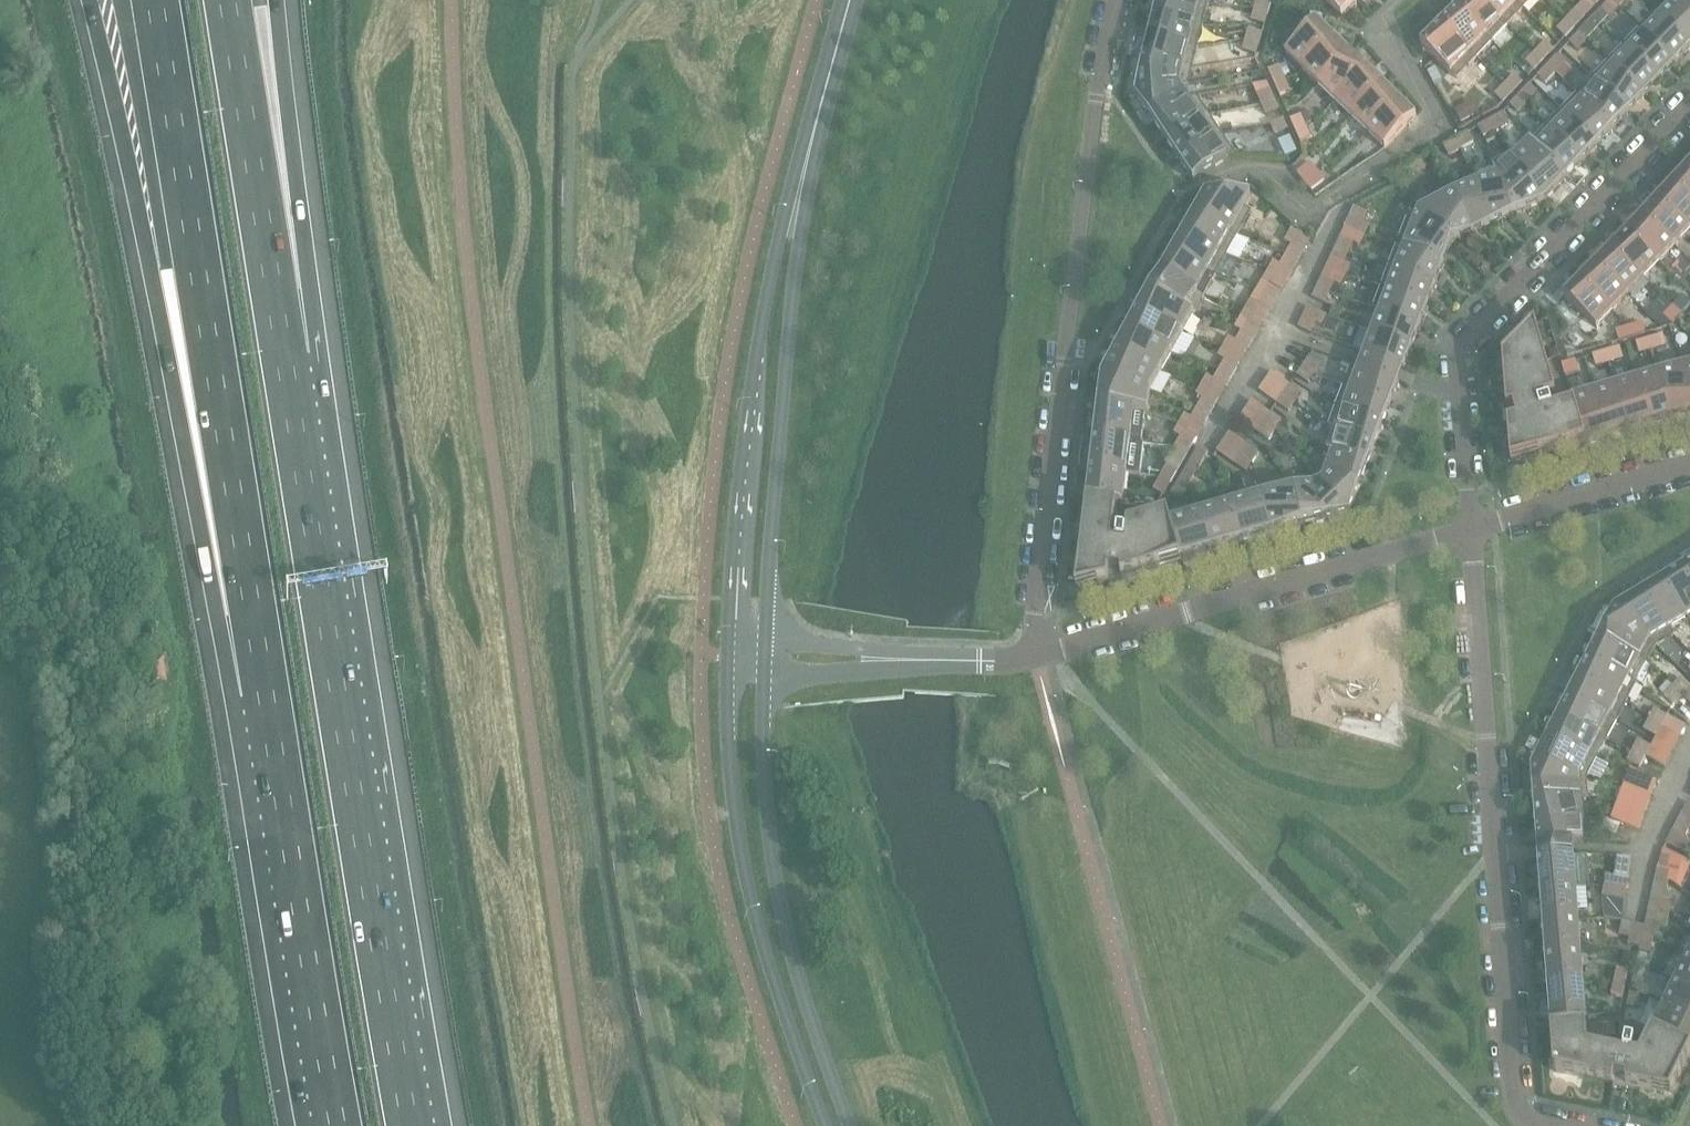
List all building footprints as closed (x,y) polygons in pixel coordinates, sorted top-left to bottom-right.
[(1208,5),(1209,5),(1190,0),(1158,0),(1155,15),(1203,26),(1208,5)] [(1259,0),(1258,0),(1255,10),(1268,14),(1272,4),(1259,0)] [(1357,0),(1323,0),(1342,18),(1358,1),(1357,0)] [(1479,0),(1464,0),(1457,8),(1487,36),(1501,21),(1479,0)] [(1513,0),(1479,0),(1501,21),(1508,27),(1524,10),(1513,0)] [(1524,10),(1533,0),(1513,0),(1524,10)] [(1609,18),(1619,8),(1610,0),(1601,10),(1609,18)] [(1626,0),(1611,0),(1610,0),(1619,8),(1626,0)] [(1677,2),(1689,14),(1689,0),(1679,0),(1677,2)] [(1677,2),(1662,18),(1689,44),(1689,14),(1677,2)] [(1487,36),(1457,8),(1441,25),(1477,59),(1493,42),(1487,36)] [(1265,25),(1268,14),(1255,10),(1252,21),(1265,25)] [(1575,28),(1585,18),(1577,10),(1567,20),(1575,28)] [(1662,18),(1656,12),(1640,28),(1676,63),(1689,49),(1689,44),(1662,18)] [(1198,48),(1203,27),(1203,26),(1155,15),(1149,36),(1198,48)] [(1566,38),(1575,28),(1567,20),(1557,30),(1566,38)] [(1303,71),(1334,38),(1317,21),(1286,54),(1303,71)] [(1587,41),(1597,31),(1589,23),(1579,33),(1587,41)] [(1477,59),(1441,25),(1421,45),(1451,74),(1451,73),(1457,79),(1469,67),(1477,59)] [(1676,63),(1640,28),(1624,45),(1661,79),(1676,63)] [(1260,44),(1263,33),(1249,29),(1246,40),(1260,44)] [(1587,41),(1579,33),(1569,43),(1578,51),(1587,41)] [(1193,70),(1198,49),(1198,48),(1149,36),(1144,58),(1193,70)] [(1319,86),(1351,53),(1334,38),(1303,71),(1319,86)] [(1256,55),(1260,44),(1246,40),(1243,51),(1256,55)] [(1554,51),(1545,43),(1536,53),(1544,61),(1554,51)] [(1661,79),(1624,45),(1609,61),(1645,96),(1661,79)] [(1335,102),(1367,69),(1351,53),(1319,86),(1335,102)] [(1535,71),(1544,61),(1536,53),(1526,63),(1535,71)] [(1565,64),(1557,56),(1547,66),(1556,74),(1565,64)] [(1189,86),(1192,71),(1193,70),(1144,58),(1135,94),(1180,87),(1189,86)] [(1645,96),(1609,61),(1592,78),(1599,85),(1629,113),(1645,96)] [(1291,76),(1288,69),(1281,72),(1279,66),(1269,71),(1274,84),(1285,79),(1291,76)] [(1546,84),(1556,74),(1547,66),(1538,76),(1546,84)] [(1352,117),(1383,84),(1367,69),(1335,102),(1352,117)] [(1263,84),(1261,72),(1249,74),(1251,87),(1263,84)] [(1513,93),(1523,83),(1514,75),(1505,85),(1513,93)] [(1290,92),(1285,79),(1274,84),(1280,96),(1290,92)] [(1368,133),(1400,100),(1383,84),(1352,117),(1368,133)] [(1504,103),(1513,93),(1505,85),(1495,95),(1504,103)] [(1528,103),(1538,93),(1529,85),(1520,95),(1528,103)] [(1629,113),(1599,85),(1584,100),(1614,128),(1629,113)] [(1155,124),(1189,101),(1180,87),(1135,94),(1155,124)] [(1275,100),(1270,90),(1257,96),(1262,106),(1275,100)] [(1614,128),(1584,100),(1578,94),(1562,110),(1598,145),(1614,128)] [(1528,103),(1520,95),(1510,105),(1519,113),(1528,103)] [(1168,143),(1210,116),(1197,96),(1189,101),(1155,124),(1168,143)] [(1279,110),(1275,100),(1262,106),(1266,116),(1279,110)] [(1385,149),(1417,116),(1400,100),(1368,133),(1385,149)] [(1479,116),(1471,102),(1455,111),(1463,125),(1479,116)] [(1598,145),(1562,110),(1547,127),(1582,161),(1598,145)] [(1508,124),(1503,114),(1490,120),(1496,130),(1508,124)] [(1296,133),(1307,128),(1301,115),(1291,120),(1296,133)] [(1181,162),(1223,135),(1210,116),(1168,143),(1181,162)] [(1288,130),(1283,119),(1271,125),(1275,136),(1288,130)] [(1496,130),(1490,120),(1478,127),(1484,137),(1496,130)] [(1582,161),(1547,127),(1530,143),(1567,178),(1582,161)] [(1312,141),(1307,128),(1296,133),(1302,145),(1312,141)] [(1474,144),(1468,133),(1456,140),(1462,150),(1474,144)] [(1194,182),(1235,154),(1223,135),(1181,162),(1194,182)] [(1462,150),(1456,140),(1444,147),(1450,157),(1462,150)] [(1567,178),(1530,143),(1515,160),(1544,202),(1567,178)] [(1305,182),(1319,172),(1311,162),(1308,165),(1304,159),(1294,168),(1305,182)] [(1426,170),(1421,160),(1408,167),(1414,177),(1426,170)] [(1544,202),(1515,160),(1494,169),(1514,215),(1544,202)] [(1689,166),(1673,182),(1689,198),(1689,167),(1689,166)] [(1514,215),(1494,169),(1474,178),(1493,224),(1514,215)] [(1312,191),(1326,181),(1319,172),(1305,182),(1312,191)] [(1493,224),(1474,178),(1453,187),(1473,233),(1493,224)] [(1673,182),(1657,198),(1689,229),(1689,198),(1673,182)] [(1473,233),(1453,187),(1427,198),(1430,206),(1419,211),(1452,242),(1473,233)] [(1238,237),(1252,212),(1244,208),(1251,195),(1206,192),(1195,212),(1238,237)] [(1657,198),(1642,215),(1675,246),(1689,231),(1689,229),(1657,198)] [(1363,224),(1368,214),(1355,208),(1350,218),(1363,224)] [(1452,242),(1419,211),(1415,222),(1407,219),(1397,245),(1444,263),(1452,242)] [(1238,237),(1195,212),(1183,232),(1227,256),(1238,237)] [(1675,246),(1642,215),(1626,231),(1659,263),(1675,246)] [(1659,263),(1626,231),(1611,247),(1644,279),(1659,263)] [(1227,256),(1183,232),(1172,252),(1216,276),(1227,256)] [(1349,254),(1354,244),(1341,238),(1336,248),(1349,254)] [(1436,284),(1444,263),(1397,245),(1389,266),(1436,284)] [(1299,263),(1304,253),(1292,246),(1286,256),(1299,263)] [(1644,279),(1611,247),(1595,264),(1628,295),(1644,279)] [(1344,264),(1348,255),(1349,254),(1336,248),(1331,258),(1344,264)] [(1216,276),(1172,252),(1161,272),(1205,297),(1216,276)] [(1293,273),(1299,263),(1286,256),(1281,266),(1293,273)] [(1628,295),(1595,264),(1580,280),(1613,312),(1628,295)] [(1428,305),(1436,284),(1389,266),(1381,287),(1428,305)] [(1205,297),(1161,272),(1151,291),(1194,315),(1205,297)] [(1330,294),(1335,284),(1322,278),(1317,288),(1330,294)] [(1613,312),(1580,280),(1563,297),(1596,329),(1613,312)] [(1276,301),(1282,292),(1269,285),(1264,294),(1276,301)] [(1420,326),(1428,305),(1381,287),(1373,309),(1382,312),(1420,326)] [(1330,294),(1317,288),(1312,298),(1325,304),(1330,294)] [(1194,315),(1151,291),(1139,311),(1183,335),(1194,315)] [(1271,311),(1276,301),(1264,294),(1258,304),(1271,311)] [(1689,306),(1689,303),(1683,297),(1673,307),(1681,315),(1689,306)] [(1332,307),(1328,317),(1339,320),(1340,317),(1333,315),(1335,308),(1332,307)] [(1672,325),(1681,315),(1673,307),(1664,317),(1672,325)] [(1183,335),(1139,311),(1128,331),(1172,355),(1183,335)] [(1412,348),(1420,326),(1382,312),(1374,333),(1412,348)] [(1311,334),(1316,324),(1303,318),(1298,328),(1311,334)] [(1254,340),(1260,330),(1247,323),(1242,333),(1254,340)] [(1646,334),(1642,323),(1629,327),(1632,338),(1646,334)] [(1556,398),(1536,328),(1536,327),(1535,327),(1508,355),(1509,356),(1513,352),(1518,367),(1504,371),(1508,412),(1504,412),(1505,424),(1505,426),(1509,425),(1511,462),(1539,454),(1539,457),(1586,443),(1574,406),(1553,413),(1551,405),(1539,408),(1538,403),(1556,398)] [(1632,338),(1629,327),(1616,331),(1619,342),(1632,338)] [(1172,355),(1128,331),(1117,350),(1161,375),(1172,355)] [(1248,349),(1254,340),(1242,333),(1236,342),(1248,349)] [(1404,369),(1412,348),(1374,333),(1365,355),(1404,369)] [(1666,347),(1663,336),(1650,340),(1653,351),(1666,347)] [(1653,351),(1650,340),(1636,343),(1640,355),(1653,351)] [(1623,359),(1620,348),(1606,352),(1610,363),(1623,359)] [(1161,375),(1117,350),(1103,377),(1151,393),(1161,375)] [(1610,363),(1606,352),(1593,356),(1596,367),(1610,363)] [(1391,404),(1399,382),(1404,369),(1365,355),(1361,367),(1352,364),(1344,386),(1391,404)] [(1321,365),(1310,357),(1303,367),(1315,375),(1321,365)] [(1232,378),(1237,368),(1225,361),(1220,371),(1232,378)] [(1579,372),(1576,361),(1562,365),(1565,376),(1579,372)] [(1681,368),(1689,398),(1689,366),(1681,368)] [(1315,375),(1303,367),(1297,376),(1308,384),(1315,375)] [(1681,368),(1660,374),(1673,418),(1689,413),(1689,398),(1681,368)] [(1232,378),(1220,371),(1214,381),(1226,388),(1232,378)] [(1673,418),(1660,374),(1638,381),(1651,425),(1673,418)] [(1148,413),(1151,393),(1103,377),(1099,407),(1134,412),(1148,413)] [(1651,425),(1638,381),(1616,387),(1629,431),(1651,425)] [(1295,403),(1301,394),(1290,386),(1283,395),(1295,403)] [(1383,425),(1391,404),(1344,386),(1336,407),(1383,425)] [(1629,431),(1616,387),(1595,393),(1608,437),(1629,431)] [(1608,437),(1595,393),(1572,400),(1574,406),(1586,443),(1608,437)] [(1295,403),(1283,395),(1277,404),(1289,412),(1295,403)] [(1210,416),(1215,407),(1203,400),(1197,409),(1210,416)] [(1130,443),(1134,412),(1099,407),(1095,438),(1130,443)] [(1374,447),(1383,425),(1336,407),(1328,429),(1336,432),(1374,447)] [(1204,426),(1210,416),(1197,409),(1192,419),(1204,426)] [(1275,431),(1282,422),(1270,414),(1264,423),(1275,431)] [(1275,431),(1264,423),(1257,432),(1269,440),(1275,431)] [(1366,468),(1374,447),(1336,432),(1328,453),(1333,455),(1366,468)] [(1127,474),(1130,443),(1095,438),(1091,470),(1127,474)] [(1187,455),(1193,445),(1181,438),(1175,448),(1187,455)] [(1253,464),(1259,455),(1248,446),(1241,456),(1253,464)] [(1350,512),(1366,468),(1333,455),(1323,483),(1350,512)] [(1246,473),(1253,464),(1241,456),(1235,465),(1246,473)] [(1171,484),(1178,472),(1167,466),(1160,479),(1171,484)] [(1190,486),(1197,474),(1187,468),(1180,480),(1190,486)] [(1123,507),(1127,474),(1091,470),(1088,503),(1118,506),(1123,507)] [(1194,478),(1190,486),(1199,491),(1204,484),(1194,478)] [(1171,484),(1160,479),(1153,491),(1164,496),(1171,484)] [(1190,486),(1180,480),(1173,492),(1183,498),(1190,486)] [(1350,512),(1323,483),(1294,492),(1303,526),(1350,512)] [(1303,526),(1294,492),(1263,501),(1273,535),(1303,526)] [(1273,535),(1263,501),(1232,509),(1242,544),(1273,535)] [(1180,562),(1166,515),(1128,526),(1127,535),(1119,534),(1117,546),(1113,546),(1118,506),(1088,503),(1077,587),(1079,588),(1079,587),(1097,582),(1098,586),(1109,583),(1109,586),(1123,582),(1122,579),(1180,562)] [(1242,544),(1232,509),(1202,518),(1212,553),(1242,544)] [(1212,553),(1202,518),(1172,527),(1168,514),(1166,515),(1180,562),(1212,553)] [(1683,567),(1664,578),(1689,624),(1689,580),(1683,567)] [(1664,578),(1645,589),(1673,637),(1674,637),(1670,629),(1687,619),(1689,624),(1664,578)] [(1673,637),(1645,589),(1615,607),(1656,647),(1673,637)] [(1656,647),(1615,607),(1598,639),(1647,665),(1656,647)] [(1647,665),(1598,639),(1588,658),(1637,684),(1647,665)] [(1637,684),(1588,658),(1578,677),(1627,703),(1637,684)] [(1627,703),(1578,677),(1568,697),(1617,722),(1627,703)] [(1689,690),(1689,688),(1681,679),(1673,688),(1683,697),(1689,690)] [(1683,697),(1673,688),(1665,696),(1675,706),(1683,697)] [(1617,722),(1568,697),(1558,716),(1607,742),(1617,722)] [(1662,727),(1667,717),(1655,710),(1649,721),(1662,727)] [(1607,742),(1558,716),(1548,735),(1597,761),(1607,742)] [(1656,738),(1662,727),(1649,721),(1644,731),(1656,738)] [(1597,761),(1548,735),(1531,767),(1588,778),(1597,761)] [(1645,758),(1651,747),(1638,741),(1633,751),(1645,758)] [(1640,768),(1645,758),(1633,751),(1628,762),(1640,768)] [(1589,798),(1588,778),(1531,767),(1534,802),(1589,798)] [(1651,799),(1657,784),(1629,773),(1623,789),(1651,799)] [(1645,815),(1651,799),(1623,789),(1617,805),(1645,815)] [(1582,820),(1580,800),(1589,799),(1589,798),(1534,802),(1536,824),(1582,820)] [(1639,831),(1645,815),(1617,805),(1611,821),(1619,823),(1639,831)] [(1689,829),(1689,818),(1682,814),(1677,824),(1689,831),(1689,829)] [(1584,843),(1582,820),(1536,824),(1538,850),(1538,854),(1538,860),(1574,857),(1573,851),(1573,844),(1584,843)] [(1684,841),(1689,831),(1677,824),(1671,835),(1684,841)] [(1612,840),(1611,843),(1629,846),(1631,840),(1614,834),(1612,840)] [(1588,856),(1574,857),(1538,860),(1541,892),(1576,890),(1591,889),(1588,856)] [(1628,880),(1630,869),(1632,860),(1619,858),(1616,877),(1628,880)] [(1669,884),(1671,873),(1658,870),(1655,881),(1669,884)] [(1666,895),(1669,884),(1655,881),(1653,892),(1666,895)] [(1578,921),(1576,890),(1541,892),(1543,924),(1578,921)] [(1623,913),(1625,902),(1611,900),(1609,911),(1623,913)] [(1581,953),(1578,921),(1543,924),(1546,956),(1581,953)] [(1630,939),(1633,925),(1622,922),(1619,936),(1630,939)] [(1654,940),(1657,926),(1646,924),(1643,937),(1654,940)] [(1651,954),(1654,940),(1643,937),(1640,951),(1651,954)] [(1583,985),(1581,953),(1546,956),(1548,988),(1583,985)] [(1631,965),(1633,955),(1624,953),(1622,963),(1631,965)] [(1689,956),(1677,982),(1689,988),(1689,957),(1689,956)] [(1625,985),(1629,972),(1617,969),(1614,983),(1625,985)] [(1641,996),(1644,982),(1633,980),(1630,993),(1641,996)] [(1677,982),(1665,1007),(1689,1019),(1689,988),(1677,982)] [(1623,999),(1625,985),(1614,983),(1611,996),(1623,999)] [(1586,1027),(1583,985),(1548,988),(1551,1029),(1586,1027)] [(1638,1009),(1641,996),(1630,993),(1627,1007),(1638,1009)] [(1665,1007),(1653,1032),(1689,1050),(1689,1019),(1665,1007)] [(1689,1056),(1689,1050),(1653,1032),(1634,1023),(1620,1024),(1621,1037),(1651,1036),(1640,1058),(1634,1057),(1636,1045),(1627,1043),(1624,1055),(1588,1048),(1587,1039),(1617,1038),(1616,1025),(1586,1027),(1551,1029),(1554,1073),(1614,1085),(1613,1087),(1626,1090),(1626,1087),(1671,1096),(1689,1056)]
